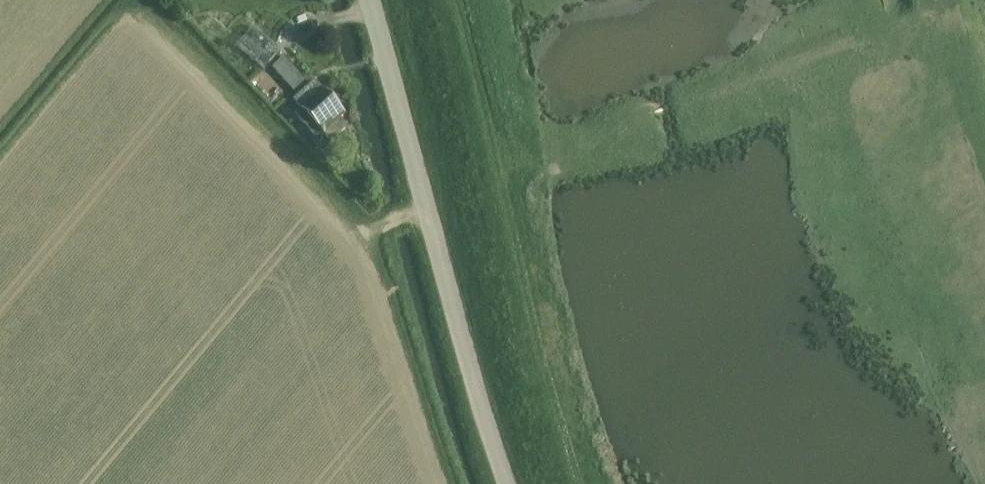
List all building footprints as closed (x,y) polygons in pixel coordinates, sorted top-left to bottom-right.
[(293,93),(306,82),(284,58),(272,69),(293,93)] [(332,145),(345,132),(337,123),(345,116),(315,82),(293,101),(332,145)]
